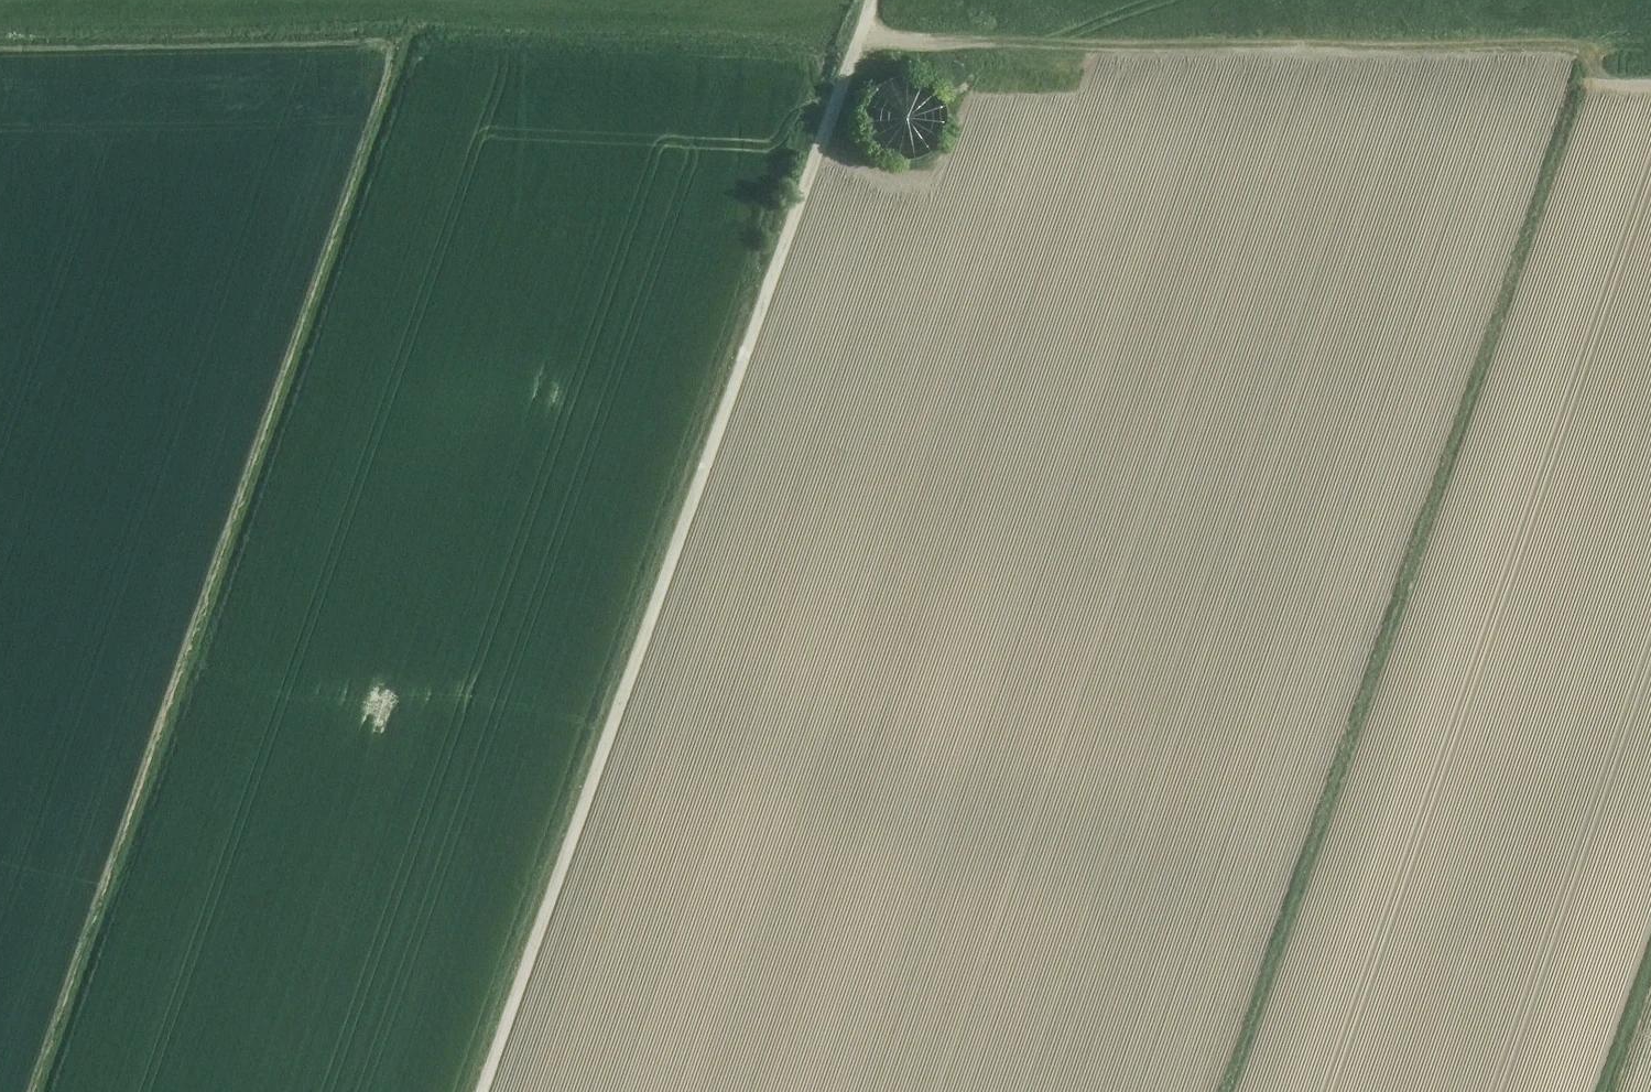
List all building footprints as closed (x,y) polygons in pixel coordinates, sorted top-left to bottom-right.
[(916,76),(905,75),(893,76),(882,81),(873,89),(867,99),(863,111),(863,123),(867,134),(873,144),(882,152),(893,157),(905,159),(916,157),(927,152),(936,144),(943,134),(946,123),(946,111),(943,99),(936,89),(927,81),(916,76)]
